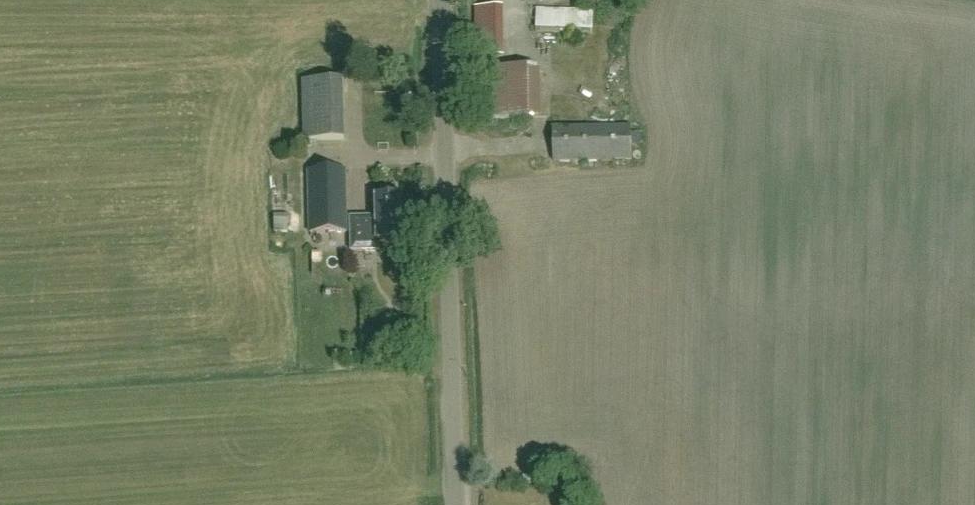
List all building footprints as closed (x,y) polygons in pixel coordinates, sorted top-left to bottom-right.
[(592,34),(593,9),(537,8),(536,33),(592,34)] [(488,59),(490,111),(543,109),(541,57),(488,59)] [(585,79),(587,72),(567,67),(565,75),(585,79)] [(336,138),(346,138),(343,70),(307,72),(311,152),(337,151),(336,138)] [(554,161),(632,159),(631,126),(553,128),(554,161)] [(311,234),(347,233),(345,170),(309,171),(311,234)] [(377,198),(379,217),(351,218),(351,251),(379,251),(379,242),(402,241),(401,197),(377,198)]
